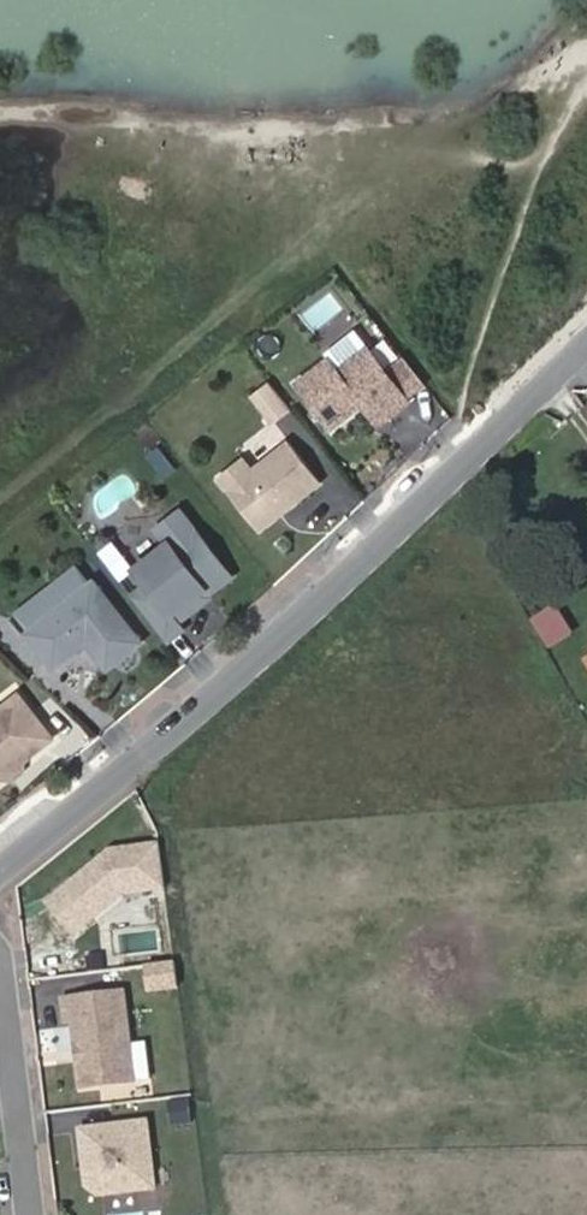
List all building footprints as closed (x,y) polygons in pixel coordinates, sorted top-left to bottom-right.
[(353,329),(287,384),(330,437),(364,411),(402,458),(452,418),(399,354),(383,366),(353,329)] [(246,397),(269,426),(290,409),(267,380),(246,397)] [(250,466),(240,454),(211,479),(259,535),(321,482),(283,438),(250,466)] [(163,479),(175,470),(157,445),(144,454),(163,479)] [(185,513),(109,568),(159,638),(236,584),(185,513)] [(79,560),(8,613),(24,633),(14,641),(44,680),(84,650),(102,675),(142,644),(79,560)] [(56,734),(22,689),(0,706),(0,777),(5,773),(15,774),(17,764),(56,734)] [(165,888),(159,846),(110,852),(66,886),(75,898),(57,912),(73,933),(123,894),(165,888)] [(174,985),(171,961),(149,964),(151,988),(174,985)] [(131,1080),(120,993),(61,1000),(64,1022),(71,1021),(80,1087),(131,1080)] [(169,1103),(171,1125),(188,1124),(185,1101),(169,1103)] [(153,1188),(144,1121),(78,1130),(80,1152),(85,1152),(87,1167),(82,1167),(85,1187),(96,1195),(153,1188)]
